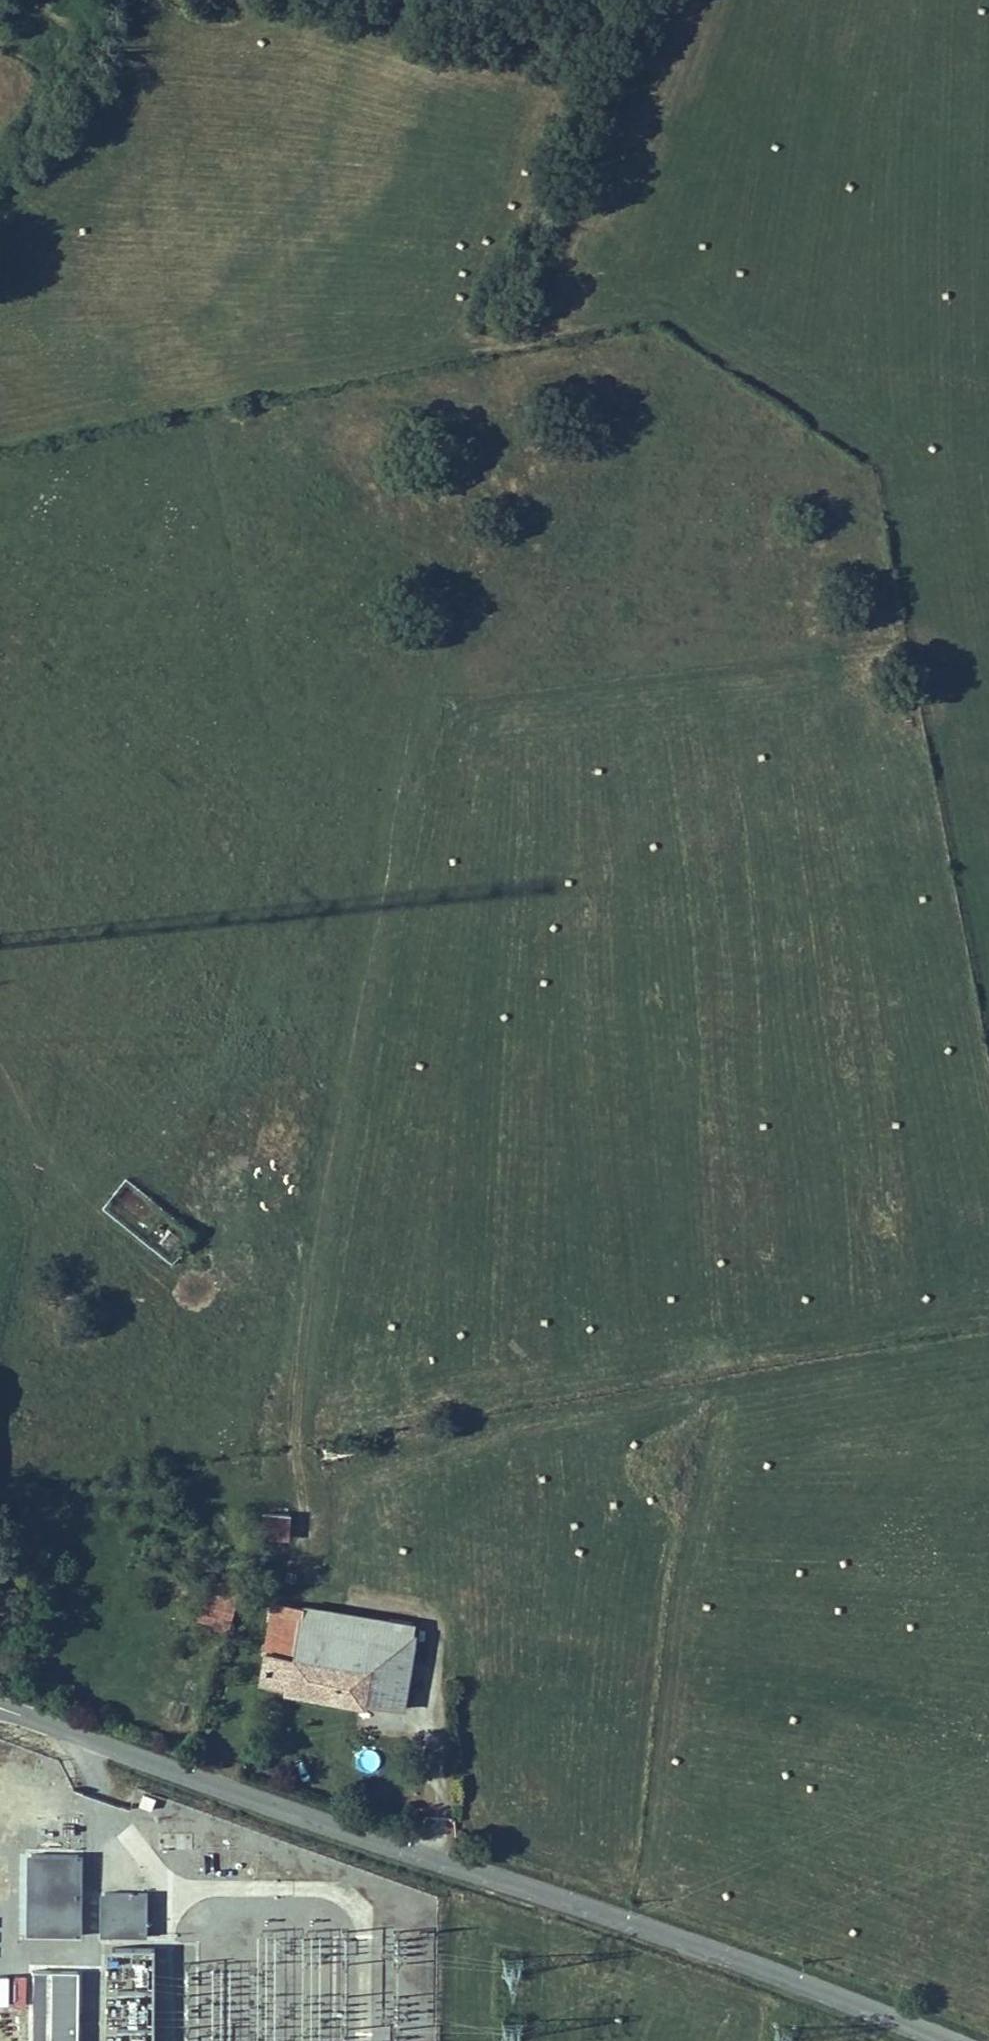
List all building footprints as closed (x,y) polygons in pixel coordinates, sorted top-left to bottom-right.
[(264,1511),(265,1538),(291,1538),(290,1510),(264,1511)] [(201,1608),(231,1615),(236,1597),(239,1585),(208,1577),(201,1608)] [(271,1626),(267,1653),(303,1660),(405,1680),(414,1628),(275,1603),(271,1626)] [(215,1628),(227,1631),(231,1615),(201,1608),(199,1618),(216,1622),(215,1628)] [(401,1708),(405,1680),(303,1660),(267,1653),(262,1682),(401,1708)] [(83,1854),(28,1853),(28,1934),(82,1934),(83,1854)] [(148,1891),(101,1891),(101,1935),(148,1935),(148,1891)] [(132,2040),(153,2040),(154,1945),(112,1945),(112,1966),(118,1967),(118,1985),(114,1985),(113,2032),(132,2033),(132,2040)] [(502,1972),(519,1974),(520,1956),(503,1955),(502,1972)] [(79,1971),(35,1971),(34,2040),(78,2040),(79,1971)]
